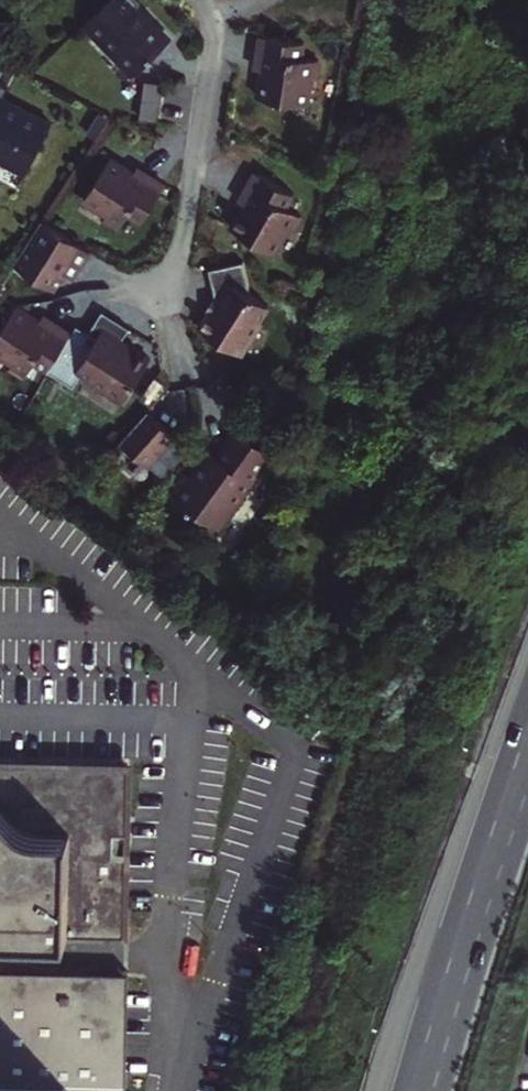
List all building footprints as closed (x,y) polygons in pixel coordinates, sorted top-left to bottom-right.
[(85,23),(135,74),(168,43),(127,0),(109,0),(85,23)] [(301,42),(259,36),(254,70),(260,71),(256,97),(305,104),(309,78),(315,79),(317,62),(299,60),(301,42)] [(22,175),(47,124),(0,101),(0,164),(22,175)] [(132,174),(108,159),(82,201),(106,216),(103,221),(117,230),(127,215),(140,223),(163,185),(136,168),(132,174)] [(237,201),(243,205),(233,224),(230,229),(273,254),(286,230),(290,232),(299,216),(285,208),(293,195),(254,172),(237,201)] [(12,265),(55,292),(65,277),(71,281),(89,252),(39,221),(12,265)] [(214,301),(202,322),(199,327),(241,352),(260,319),(256,315),(264,302),(249,292),(242,262),(207,270),(214,301)] [(70,334),(41,316),(38,321),(15,307),(0,331),(0,363),(23,378),(32,364),(46,373),(70,334)] [(63,386),(73,369),(88,378),(86,381),(118,402),(145,358),(120,342),(128,329),(100,311),(86,332),(75,325),(70,334),(46,373),(44,375),(63,386)] [(174,433),(146,409),(117,441),(145,466),(174,433)] [(220,529),(273,452),(238,427),(218,455),(209,449),(190,477),(183,472),(167,496),(191,513),(193,510),(220,529)] [(125,929),(129,760),(0,757),(0,926),(125,929)] [(125,972),(0,969),(0,1090),(122,1090),(125,972)]
